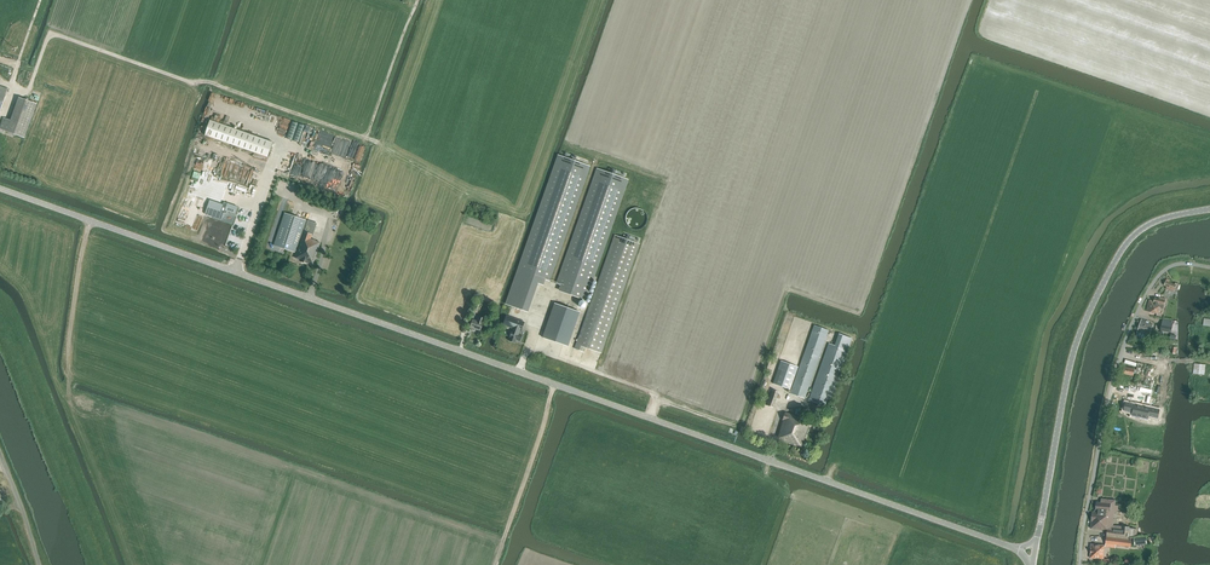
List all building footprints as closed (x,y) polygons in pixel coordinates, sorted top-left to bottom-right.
[(25,137),(36,103),(19,97),(11,120),(3,117),(0,127),(0,129),(25,137)] [(235,102),(246,105),(247,100),(237,97),(235,102)] [(204,135),(267,157),(272,142),(210,120),(204,135)] [(507,308),(527,315),(541,275),(552,279),(591,164),(560,153),(507,308)] [(293,162),(292,164),(298,166),(301,156),(296,154),(293,162)] [(569,285),(567,290),(587,297),(629,177),(598,166),(558,281),(569,285)] [(234,224),(247,228),(251,214),(239,210),(234,224)] [(308,264),(308,263),(314,264),(321,243),(316,241),(311,239),(312,235),(313,236),(317,224),(285,213),(274,246),(295,253),(296,251),(298,252),(296,258),(301,260),(301,261),(308,264)] [(584,352),(586,348),(602,353),(640,244),(633,241),(634,237),(623,233),(622,238),(615,235),(575,349),(584,352)] [(1167,287),(1166,289),(1173,292),(1176,285),(1166,281),(1164,285),(1167,287)] [(1150,312),(1158,314),(1159,307),(1164,308),(1166,299),(1159,297),(1159,298),(1155,297),(1154,301),(1149,300),(1147,311),(1147,310),(1151,311),(1150,312)] [(543,338),(568,347),(580,312),(555,303),(549,319),(543,338)] [(470,327),(481,331),(485,319),(482,318),(478,316),(477,321),(473,319),(470,327)] [(522,331),(525,322),(506,316),(503,325),(513,328),(509,338),(510,338),(509,341),(515,343),(516,340),(520,342),(524,331),(522,331)] [(1136,336),(1145,339),(1147,334),(1150,335),(1153,325),(1149,324),(1149,322),(1142,319),(1140,323),(1139,323),(1138,328),(1138,329),(1136,336)] [(1160,331),(1171,333),(1173,321),(1163,319),(1160,331)] [(790,394),(805,399),(829,330),(815,325),(790,394)] [(809,400),(828,407),(852,338),(839,334),(835,346),(829,344),(809,400)] [(1153,347),(1151,356),(1160,358),(1162,349),(1153,347)] [(91,366),(92,364),(91,362),(91,361),(90,359),(89,357),(87,356),(85,355),(84,355),(82,355),(80,355),(78,356),(76,357),(75,358),(74,360),(73,361),(72,363),(72,365),(73,367),(74,369),(75,370),(76,372),(78,373),(79,374),(81,374),(83,374),(85,373),(87,372),(89,371),(90,370),(91,368),(91,366)] [(773,384),(790,390),(798,367),(781,361),(773,384)] [(1138,384),(1137,386),(1129,384),(1126,402),(1149,407),(1153,390),(1141,387),(1142,384),(1150,386),(1154,366),(1138,363),(1137,370),(1136,374),(1134,383),(1138,384)] [(1193,374),(1205,375),(1206,365),(1194,364),(1193,374)] [(1124,374),(1134,376),(1134,373),(1136,374),(1137,370),(1135,370),(1135,369),(1126,367),(1125,370),(1124,371),(1124,372),(1124,373),(1124,374)] [(767,405),(773,408),(779,392),(773,390),(767,405)] [(782,440),(802,447),(811,421),(801,418),(785,412),(777,437),(782,438),(782,440)] [(1113,526),(1116,500),(1101,499),(1101,503),(1096,502),(1096,512),(1093,511),(1091,529),(1107,530),(1107,537),(1128,539),(1128,538),(1134,536),(1134,535),(1137,536),(1138,529),(1130,528),(1130,527),(1122,526),(1122,527),(1113,526)] [(1106,544),(1131,547),(1132,540),(1107,537),(1106,544)] [(1090,557),(1102,558),(1103,557),(1103,556),(1104,555),(1104,554),(1104,553),(1103,552),(1103,549),(1104,549),(1104,545),(1091,545),(1090,557)]
